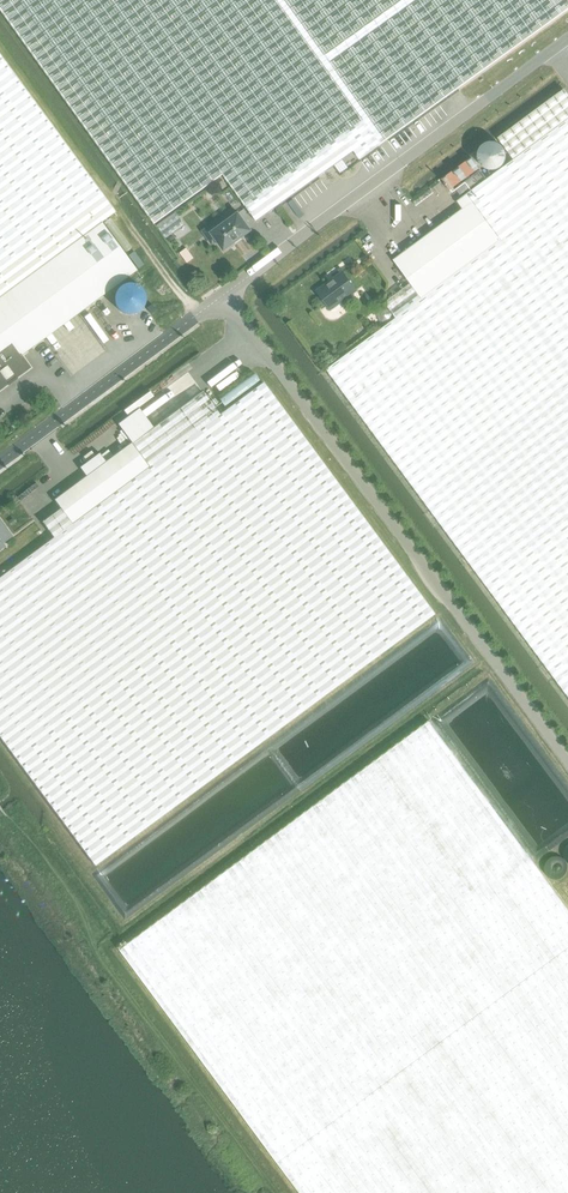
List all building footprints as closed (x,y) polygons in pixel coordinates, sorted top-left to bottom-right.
[(156,224),(224,175),(250,211),(346,141),(354,152),(360,161),(567,11),(567,0),(0,0),(0,7),(156,224)] [(104,198),(0,56),(0,274),(104,198)] [(468,195),(501,241),(423,299),(412,283),(385,303),(396,319),(328,370),(556,679),(567,696),(567,95),(564,90),(498,139),(514,161),(468,195)] [(258,222),(354,152),(346,141),(250,211),(258,222)] [(472,158),(442,179),(450,190),(468,177),(480,169),(472,158)] [(480,181),(482,179),(484,178),(479,171),(475,174),(480,181)] [(473,177),(456,190),(460,195),(477,182),(473,177)] [(223,181),(219,184),(223,190),(228,186),(223,181)] [(395,260),(412,283),(423,299),(501,241),(468,195),(458,202),(464,209),(395,260)] [(0,274),(0,391),(31,368),(22,356),(81,312),(103,342),(129,322),(107,293),(137,271),(102,223),(115,213),(104,198),(0,274)] [(234,215),(231,211),(203,231),(213,244),(217,241),(224,250),(252,231),(238,212),(234,215)] [(175,212),(157,225),(167,238),(185,225),(175,212)] [(195,258),(187,248),(181,252),(188,263),(195,258)] [(134,252),(129,255),(138,268),(143,265),(134,252)] [(318,292),(332,310),(357,291),(344,272),(328,284),(326,285),(324,285),(323,286),(321,288),(320,290),(318,292)] [(152,304),(147,308),(151,314),(156,310),(152,304)] [(0,578),(0,736),(96,866),(278,731),(435,615),(346,495),(263,383),(220,415),(203,391),(154,428),(139,408),(118,424),(132,443),(149,467),(54,537),(0,578)] [(61,508),(43,522),(54,537),(149,467),(132,443),(106,463),(99,453),(80,467),(87,477),(55,500),(61,508)] [(12,536),(0,520),(0,550),(5,546),(3,543),(12,536)] [(430,721),(121,950),(301,1192),(567,1192),(567,908),(430,721)]
